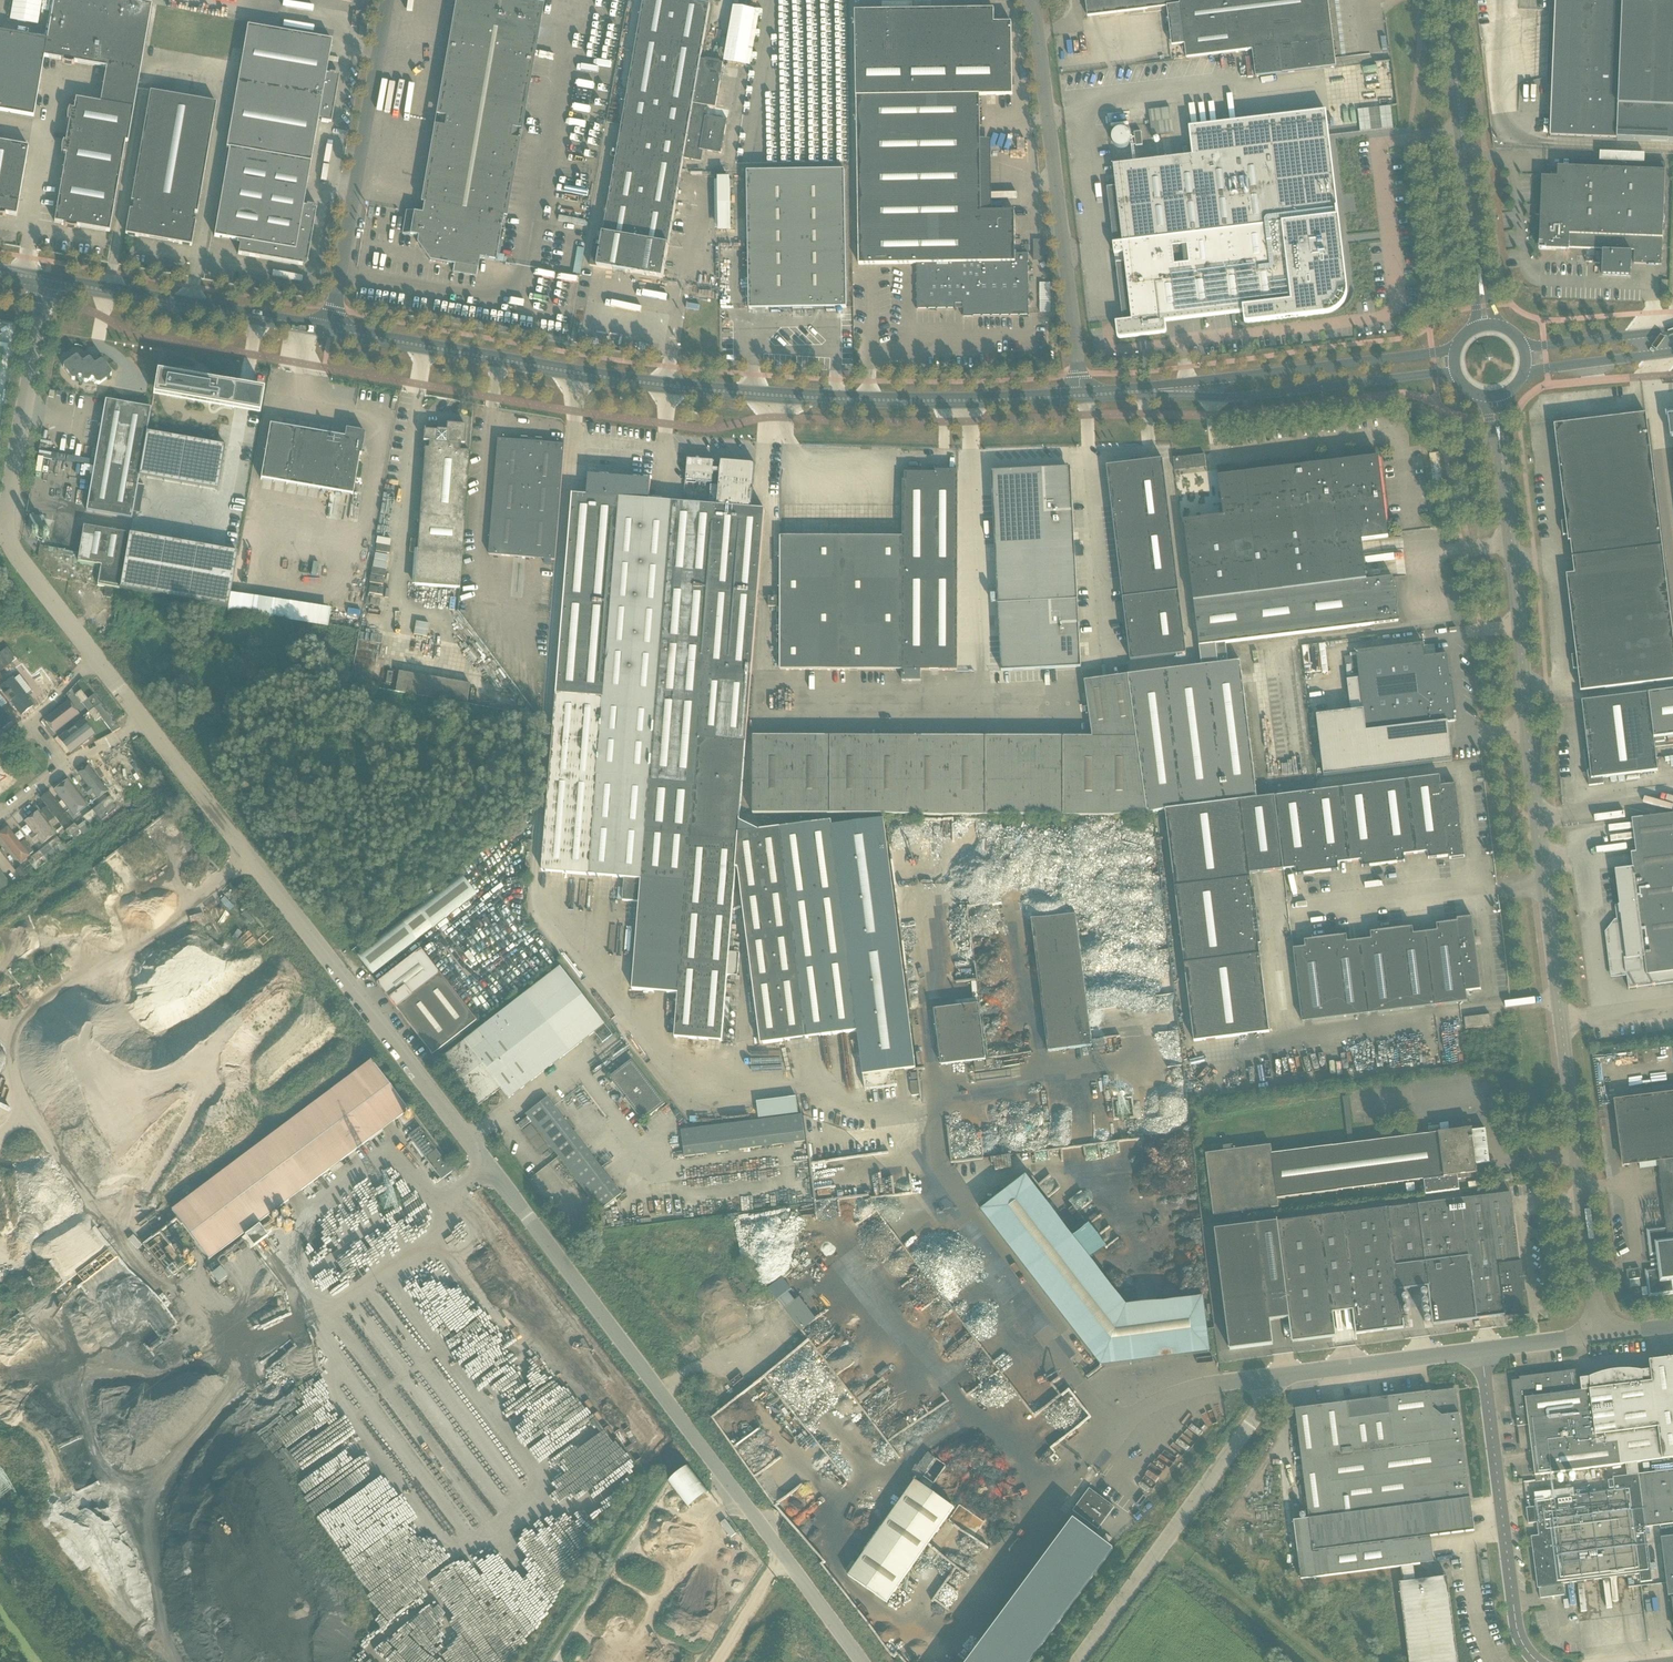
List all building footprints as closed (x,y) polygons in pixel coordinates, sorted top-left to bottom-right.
[(42,0),(14,0),(10,21),(37,25),(42,0)] [(152,5),(125,0),(54,0),(47,40),(44,57),(63,60),(63,62),(62,61),(62,62),(66,64),(70,64),(74,64),(75,64),(74,64),(74,62),(106,68),(100,103),(76,99),(74,110),(70,109),(70,108),(69,109),(68,113),(67,117),(67,121),(68,121),(68,120),(69,121),(66,142),(64,142),(64,141),(62,145),(62,149),(62,154),(62,153),(66,154),(54,222),(65,224),(65,226),(65,225),(65,226),(69,228),(73,228),(77,228),(77,226),(110,232),(112,221),(125,142),(128,142),(152,5)] [(498,251),(540,4),(544,5),(545,0),(459,0),(422,214),(407,212),(403,234),(418,237),(417,243),(426,245),(425,247),(424,248),(428,253),(429,253),(431,253),(430,261),(454,266),(453,272),(476,277),(479,259),(496,262),(498,251)] [(693,160),(702,161),(704,151),(722,154),(728,120),(706,116),(708,106),(716,107),(721,76),(723,64),(700,60),(711,5),(684,0),(643,0),(617,151),(611,150),(610,157),(615,158),(601,242),(594,241),(590,266),(663,279),(665,268),(684,158),(693,160)] [(1088,17),(1099,16),(1167,6),(1180,5),(1185,45),(1186,58),(1254,50),(1258,77),(1336,67),(1331,28),(1328,0),(1086,0),(1088,17)] [(1550,137),(1672,142),(1672,0),(1555,0),(1550,137)] [(208,1),(208,12),(217,12),(217,15),(235,15),(235,3),(213,3),(213,1),(208,1)] [(855,12),(856,97),(859,265),(916,264),(917,265),(917,273),(916,274),(917,276),(917,284),(916,285),(917,286),(919,286),(920,291),(917,291),(916,292),(917,294),(917,300),(916,301),(917,302),(917,308),(916,310),(917,311),(919,310),(927,309),(928,311),(929,309),(936,309),(937,310),(938,309),(946,309),(947,310),(948,309),(954,309),(955,310),(956,309),(956,304),(962,304),(962,309),(964,310),(964,316),(962,317),(964,318),(973,318),(974,316),(981,316),(982,318),(983,316),(990,316),(991,317),(992,316),(999,316),(1001,317),(1002,316),(1009,316),(1010,317),(1011,316),(1018,316),(1019,317),(1020,316),(1027,316),(1029,317),(1030,316),(1029,315),(1028,307),(1030,306),(1028,305),(1028,301),(1030,300),(1028,299),(1028,292),(1029,291),(1028,290),(1026,290),(1026,285),(1028,285),(1029,283),(1028,282),(1028,274),(1029,273),(1028,272),(1028,263),(1029,262),(1029,255),(1028,254),(1015,254),(1015,211),(981,212),(980,96),(1013,95),(1012,23),(994,23),(994,10),(855,12)] [(321,122),(328,123),(331,124),(340,75),(330,74),(329,75),(326,75),(332,41),(248,26),(227,149),(230,149),(214,237),(240,241),(239,245),(240,245),(238,255),(302,266),(302,265),(303,267),(308,263),(307,262),(317,207),(307,205),(306,207),(303,207),(318,120),(321,120),(321,122)] [(47,40),(0,32),(0,111),(34,117),(44,57),(47,40)] [(150,92),(133,191),(131,202),(134,202),(132,210),(130,210),(125,235),(192,246),(196,221),(193,221),(195,213),(197,213),(216,103),(150,92)] [(1391,105),(1380,106),(1382,126),(1393,125),(1391,105)] [(1170,106),(1148,110),(1152,134),(1170,131),(1168,120),(1172,119),(1170,106)] [(1360,130),(1371,130),(1371,121),(1363,121),(1363,109),(1360,109),(1360,130)] [(1193,156),(1113,166),(1116,188),(1122,243),(1113,244),(1114,255),(1117,255),(1118,263),(1124,263),(1131,321),(1115,323),(1117,337),(1118,338),(1119,339),(1121,339),(1164,334),(1165,334),(1166,333),(1166,332),(1166,331),(1165,323),(1243,314),(1244,322),(1245,323),(1245,324),(1247,324),(1247,325),(1248,325),(1325,315),(1330,314),(1334,312),(1338,310),(1342,306),(1344,302),(1346,297),(1347,293),(1347,288),(1327,121),(1190,137),(1193,156)] [(1112,146),(1130,146),(1129,128),(1112,129),(1112,146)] [(6,216),(6,215),(5,215),(5,214),(17,216),(29,147),(0,142),(0,215),(6,216)] [(1630,253),(1630,250),(1634,251),(1634,264),(1661,265),(1665,163),(1644,163),(1645,153),(1600,152),(1600,161),(1569,160),(1569,167),(1558,167),(1557,180),(1544,180),(1543,207),(1538,207),(1538,216),(1543,216),(1541,247),(1622,250),(1622,252),(1602,252),(1602,276),(1629,277),(1630,253)] [(747,172),(749,310),(847,308),(845,170),(747,172)] [(714,176),(715,231),(731,230),(730,176),(714,176)] [(1034,239),(1034,259),(1045,260),(1045,239),(1034,239)] [(1039,312),(1050,312),(1051,282),(1040,282),(1039,312)] [(111,372),(103,362),(103,361),(102,361),(101,361),(100,361),(96,364),(95,364),(94,364),(91,360),(90,359),(89,359),(88,359),(84,362),(83,362),(82,362),(81,361),(79,358),(78,357),(77,357),(76,357),(75,357),(64,365),(64,366),(63,366),(63,367),(63,368),(72,379),(73,380),(74,380),(75,380),(78,377),(79,377),(80,377),(81,377),(82,378),(84,381),(85,382),(86,382),(87,382),(90,379),(91,379),(92,379),(93,379),(94,379),(96,383),(97,384),(98,384),(99,384),(100,384),(101,383),(110,377),(111,376),(111,375),(112,374),(111,373),(111,372)] [(157,371),(153,395),(260,414),(264,390),(157,371)] [(106,400),(87,511),(132,519),(139,477),(147,432),(151,408),(106,400)] [(1647,425),(1646,414),(1576,423),(1576,419),(1562,420),(1562,424),(1554,425),(1566,522),(1561,522),(1563,536),(1567,536),(1568,542),(1570,542),(1574,574),(1566,575),(1576,655),(1572,656),(1573,670),(1578,669),(1580,692),(1672,681),(1672,640),(1647,425)] [(353,496),(360,455),(361,455),(365,433),(346,430),(345,438),(296,429),(269,425),(260,479),(353,496)] [(466,426),(447,425),(446,431),(437,430),(436,432),(425,431),(425,429),(424,429),(423,442),(429,442),(428,449),(425,449),(417,552),(462,555),(470,452),(460,451),(461,445),(464,445),(466,426)] [(147,432),(139,477),(218,490),(225,446),(147,432)] [(499,440),(498,451),(489,555),(556,560),(565,445),(543,443),(543,439),(521,438),(521,442),(499,440)] [(1206,468),(1204,455),(1192,456),(1194,469),(1206,468)] [(1182,470),(1180,458),(1173,459),(1175,471),(1182,470)] [(1366,582),(1362,542),(1388,538),(1378,458),(1219,478),(1224,518),(1183,523),(1198,647),(1225,644),(1398,623),(1393,579),(1366,582)] [(572,506),(544,872),(627,878),(625,901),(642,902),(635,990),(681,994),(677,1037),(724,1041),(726,1019),(730,1019),(732,997),(727,997),(729,975),(739,976),(741,953),(731,953),(737,870),(740,833),(747,743),(764,521),(765,510),(752,509),(755,465),(721,462),(721,470),(714,470),(714,462),(700,460),(700,459),(697,459),(697,460),(688,460),(686,481),(712,483),(713,473),(720,474),(719,486),(711,486),(710,500),(718,500),(718,506),(649,501),(651,481),(650,481),(650,484),(589,479),(589,476),(587,496),(573,495),(572,506)] [(1186,654),(1163,460),(1126,464),(1127,466),(1109,468),(1113,499),(1111,499),(1123,600),(1125,600),(1126,610),(1124,624),(1126,624),(1130,661),(1186,654)] [(1049,469),(991,472),(1001,672),(1081,668),(1079,622),(1077,622),(1076,602),(1078,602),(1072,501),(1070,501),(1069,470),(1050,471),(1049,469)] [(958,670),(958,471),(935,471),(935,472),(903,471),(903,481),(903,537),(781,537),(781,598),(769,598),(769,608),(781,608),(781,670),(903,670),(903,681),(921,681),(921,670),(958,670)] [(40,545),(37,558),(53,578),(97,586),(97,585),(119,589),(122,575),(129,534),(84,526),(79,553),(48,547),(49,547),(40,545)] [(129,534),(119,589),(228,608),(238,553),(129,534)] [(1201,667),(1130,676),(1146,813),(1154,812),(1165,811),(1194,1042),(1269,1033),(1258,945),(1260,945),(1253,889),(1251,889),(1249,875),(1283,871),(1274,797),(1257,799),(1255,786),(1240,662),(1228,663),(1225,644),(1198,647),(1201,667)] [(1456,713),(1452,681),(1450,681),(1447,655),(1425,657),(1423,644),(1356,652),(1363,710),(1316,716),(1323,776),(1452,761),(1452,759),(1451,759),(1447,725),(1448,725),(1448,723),(1455,722),(1454,713),(1456,713)] [(17,659),(7,647),(0,653),(0,662),(5,669),(17,659)] [(397,672),(394,692),(467,703),(470,682),(397,672)] [(1146,813),(1130,676),(1084,682),(1092,737),(881,737),(753,736),(753,815),(1147,815),(1146,813)] [(0,691),(0,692),(20,720),(35,709),(14,681),(0,691)] [(95,709),(88,699),(81,690),(75,695),(89,713),(95,709)] [(1582,702),(1587,749),(1584,749),(1589,786),(1600,785),(1604,784),(1603,778),(1658,771),(1654,738),(1672,736),(1672,690),(1582,702)] [(0,692),(0,729),(2,733),(20,720),(0,692)] [(94,695),(88,699),(95,709),(100,705),(101,704),(94,695)] [(55,740),(84,718),(83,718),(69,699),(40,721),(55,740)] [(95,709),(89,713),(96,721),(101,717),(104,722),(111,717),(107,711),(101,704),(100,705),(95,709)] [(90,726),(84,718),(55,740),(68,757),(73,753),(96,735),(90,726)] [(121,744),(105,756),(124,781),(140,769),(121,744)] [(104,757),(88,769),(107,795),(123,783),(104,757)] [(107,795),(88,769),(70,782),(89,808),(107,795)] [(1295,869),(1296,876),(1310,874),(1336,871),(1339,871),(1338,864),(1361,861),(1362,868),(1387,865),(1405,863),(1404,856),(1412,855),(1427,853),(1428,860),(1439,858),(1449,857),(1449,859),(1465,857),(1456,785),(1441,787),(1440,776),(1429,778),(1403,781),(1377,784),(1351,788),(1326,791),(1319,792),(1300,794),(1274,797),(1283,871),(1295,869)] [(151,786),(144,777),(134,785),(141,793),(151,786)] [(89,808),(70,782),(51,796),(70,822),(89,808)] [(70,822),(51,796),(33,809),(52,835),(70,822)] [(110,797),(92,810),(96,815),(100,822),(101,822),(117,809),(112,803),(113,802),(110,797)] [(52,835),(33,809),(15,823),(34,848),(52,835)] [(95,816),(96,815),(92,810),(83,817),(86,821),(87,822),(95,816)] [(1638,818),(1642,852),(1631,853),(1633,868),(1615,871),(1619,906),(1618,906),(1619,914),(1621,915),(1623,915),(1623,919),(1615,920),(1605,933),(1608,957),(1611,957),(1613,975),(1626,973),(1628,988),(1672,983),(1672,814),(1638,818)] [(100,822),(95,816),(87,822),(86,821),(77,828),(78,829),(82,834),(83,835),(100,822)] [(737,870),(739,870),(761,1046),(857,1034),(863,1078),(864,1091),(895,1087),(893,1072),(915,1069),(884,819),(832,826),(831,822),(740,833),(737,870)] [(15,823),(0,834),(0,835),(18,860),(34,848),(15,823)] [(78,829),(77,828),(74,824),(65,831),(69,836),(71,835),(75,840),(82,834),(78,829)] [(144,830),(93,866),(116,899),(130,889),(128,885),(137,879),(125,862),(145,848),(143,845),(151,840),(144,830)] [(65,848),(57,837),(39,851),(47,862),(66,849),(65,848)] [(47,862),(39,851),(38,852),(30,858),(31,859),(28,861),(35,870),(38,868),(47,862)] [(16,883),(0,862),(0,886),(5,892),(16,883)] [(418,908),(433,927),(477,893),(462,874),(418,908)] [(1093,1046),(1091,1035),(1076,914),(1032,919),(1047,1041),(1048,1052),(1093,1046)] [(1293,949),(1302,1023),(1328,1020),(1353,1016),(1379,1013),(1405,1010),(1431,1007),(1457,1003),(1467,1002),(1466,992),(1481,990),(1472,917),(1456,919),(1457,922),(1447,924),(1436,925),(1437,932),(1422,934),(1413,935),(1412,928),(1395,930),(1370,933),(1371,940),(1370,940),(1347,943),(1346,936),(1344,936),(1318,940),(1304,941),(1305,948),(1293,949)] [(372,975),(416,940),(401,921),(357,955),(372,975)] [(476,1021),(420,949),(376,983),(432,1055),(476,1021)] [(603,1025),(559,967),(437,1062),(474,1109),(500,1088),(508,1099),(603,1025)] [(986,1060),(985,1049),(979,1004),(946,1009),(935,1010),(941,1065),(974,1061),(976,1071),(985,1070),(984,1060),(986,1060)] [(1491,1026),(1490,1015),(1464,1018),(1465,1029),(1491,1026)] [(664,1105),(630,1061),(608,1078),(625,1099),(623,1099),(624,1100),(626,1099),(629,1100),(632,1103),(631,1107),(642,1122),(664,1105)] [(209,1260),(399,1118),(408,1111),(370,1062),(172,1211),(209,1260)] [(1615,1102),(1624,1165),(1658,1161),(1666,1227),(1646,1229),(1650,1257),(1656,1256),(1658,1268),(1645,1270),(1648,1297),(1672,1294),(1672,1094),(1615,1102)] [(546,1098),(532,1109),(525,1114),(527,1117),(517,1125),(521,1130),(531,1122),(599,1211),(620,1195),(546,1098)] [(691,1128),(695,1155),(805,1141),(802,1114),(691,1128)] [(1423,1180),(1457,1176),(1460,1176),(1461,1179),(1475,1177),(1475,1174),(1477,1173),(1476,1165),(1472,1131),(1471,1120),(1448,1123),(1449,1132),(1332,1148),(1332,1147),(1271,1155),(1270,1146),(1231,1151),(1230,1146),(1222,1147),(1223,1152),(1205,1154),(1213,1216),(1230,1214),(1231,1219),(1240,1218),(1239,1213),(1278,1208),(1277,1199),(1285,1198),(1285,1197),(1289,1197),(1289,1198),(1299,1196),(1302,1195),(1302,1196),(1312,1195),(1312,1194),(1315,1194),(1325,1193),(1325,1192),(1328,1192),(1328,1193),(1339,1191),(1339,1190),(1423,1180)] [(529,1125),(521,1131),(540,1156),(548,1149),(529,1125)] [(419,1128),(408,1136),(441,1180),(452,1172),(419,1128)] [(1486,1130),(1472,1131),(1476,1165),(1491,1163),(1486,1130)] [(1459,1190),(1457,1176),(1423,1180),(1425,1195),(1459,1190)] [(1026,1177),(990,1204),(981,1211),(1042,1289),(1086,1254),(1026,1177)] [(1215,1230),(1230,1350),(1273,1345),(1270,1321),(1290,1318),(1292,1342),(1336,1337),(1333,1313),(1353,1310),(1356,1334),(1404,1328),(1403,1317),(1400,1289),(1428,1286),(1433,1324),(1477,1319),(1505,1316),(1505,1318),(1525,1315),(1523,1293),(1525,1293),(1522,1262),(1519,1263),(1510,1193),(1462,1199),(1341,1215),(1289,1221),(1278,1222),(1278,1220),(1277,1220),(1277,1223),(1215,1230)] [(1126,1306),(1086,1254),(1042,1289),(1102,1367),(1210,1353),(1203,1297),(1126,1306)] [(1640,1285),(1640,1269),(1628,1269),(1628,1285),(1640,1285)] [(784,1278),(771,1289),(780,1300),(790,1292),(793,1290),(784,1278)] [(805,1343),(763,1375),(797,1419),(799,1418),(801,1417),(799,1414),(815,1408),(812,1401),(808,1390),(804,1384),(800,1373),(803,1370),(802,1365),(811,1362),(807,1354),(813,1350),(810,1345),(809,1342),(805,1343)] [(1649,1361),(1650,1370),(1641,1371),(1634,1370),(1627,1370),(1621,1370),(1614,1371),(1608,1372),(1601,1373),(1595,1375),(1589,1378),(1585,1378),(1585,1376),(1584,1375),(1580,1372),(1578,1372),(1576,1372),(1574,1372),(1574,1371),(1523,1377),(1523,1380),(1511,1381),(1516,1416),(1527,1415),(1535,1476),(1672,1458),(1672,1358),(1649,1361)] [(1417,1538),(1474,1531),(1457,1394),(1454,1394),(1451,1392),(1451,1390),(1295,1410),(1309,1519),(1294,1521),(1301,1580),(1401,1567),(1413,1565),(1420,1565),(1417,1538)] [(688,1466),(668,1481),(689,1508),(709,1493),(688,1466)] [(252,1484),(257,1488),(265,1475),(256,1470),(252,1477),(255,1479),(252,1484)] [(1613,1478),(1613,1480),(1607,1481),(1608,1489),(1614,1488),(1615,1491),(1535,1501),(1536,1507),(1526,1508),(1528,1524),(1538,1523),(1540,1542),(1533,1543),(1538,1587),(1539,1587),(1540,1598),(1565,1595),(1563,1584),(1640,1574),(1641,1583),(1652,1581),(1651,1570),(1645,1528),(1672,1524),(1672,1470),(1613,1478)] [(105,1510),(103,1507),(130,1490),(119,1473),(78,1498),(91,1519),(105,1510)] [(915,1480),(909,1490),(848,1576),(878,1597),(887,1603),(954,1508),(915,1480)] [(322,1527),(331,1539),(335,1538),(366,1515),(363,1505),(368,1502),(366,1495),(365,1494),(358,1496),(356,1491),(352,1492),(346,1496),(339,1498),(338,1494),(333,1488),(317,1500),(318,1502),(321,1500),(330,1497),(325,1501),(327,1507),(320,1509),(314,1502),(309,1505),(316,1515),(318,1519),(321,1523),(322,1527)] [(1089,1488),(1073,1511),(1098,1530),(1115,1507),(1089,1488)] [(972,1661),(1032,1661),(1109,1546),(1067,1518),(972,1661)] [(1661,1538),(1666,1579),(1668,1596),(1672,1596),(1672,1537),(1661,1538)] [(558,1598),(572,1571),(539,1576),(540,1582),(530,1584),(527,1581),(536,1574),(522,1576),(515,1567),(516,1574),(510,1575),(490,1550),(480,1552),(469,1560),(470,1564),(476,1568),(478,1580),(480,1581),(478,1583),(475,1589),(491,1609),(494,1607),(499,1613),(500,1620),(499,1620),(507,1629),(537,1625),(542,1621),(548,1609),(558,1601),(558,1598)] [(353,1573),(361,1579),(368,1569),(372,1573),(375,1570),(371,1567),(363,1561),(353,1573)] [(1448,1587),(1447,1577),(1415,1581),(1413,1565),(1401,1567),(1403,1582),(1399,1583),(1409,1661),(1458,1661),(1448,1587)] [(387,1661),(414,1661),(418,1658),(403,1644),(396,1652),(385,1642),(376,1651),(387,1661)]
